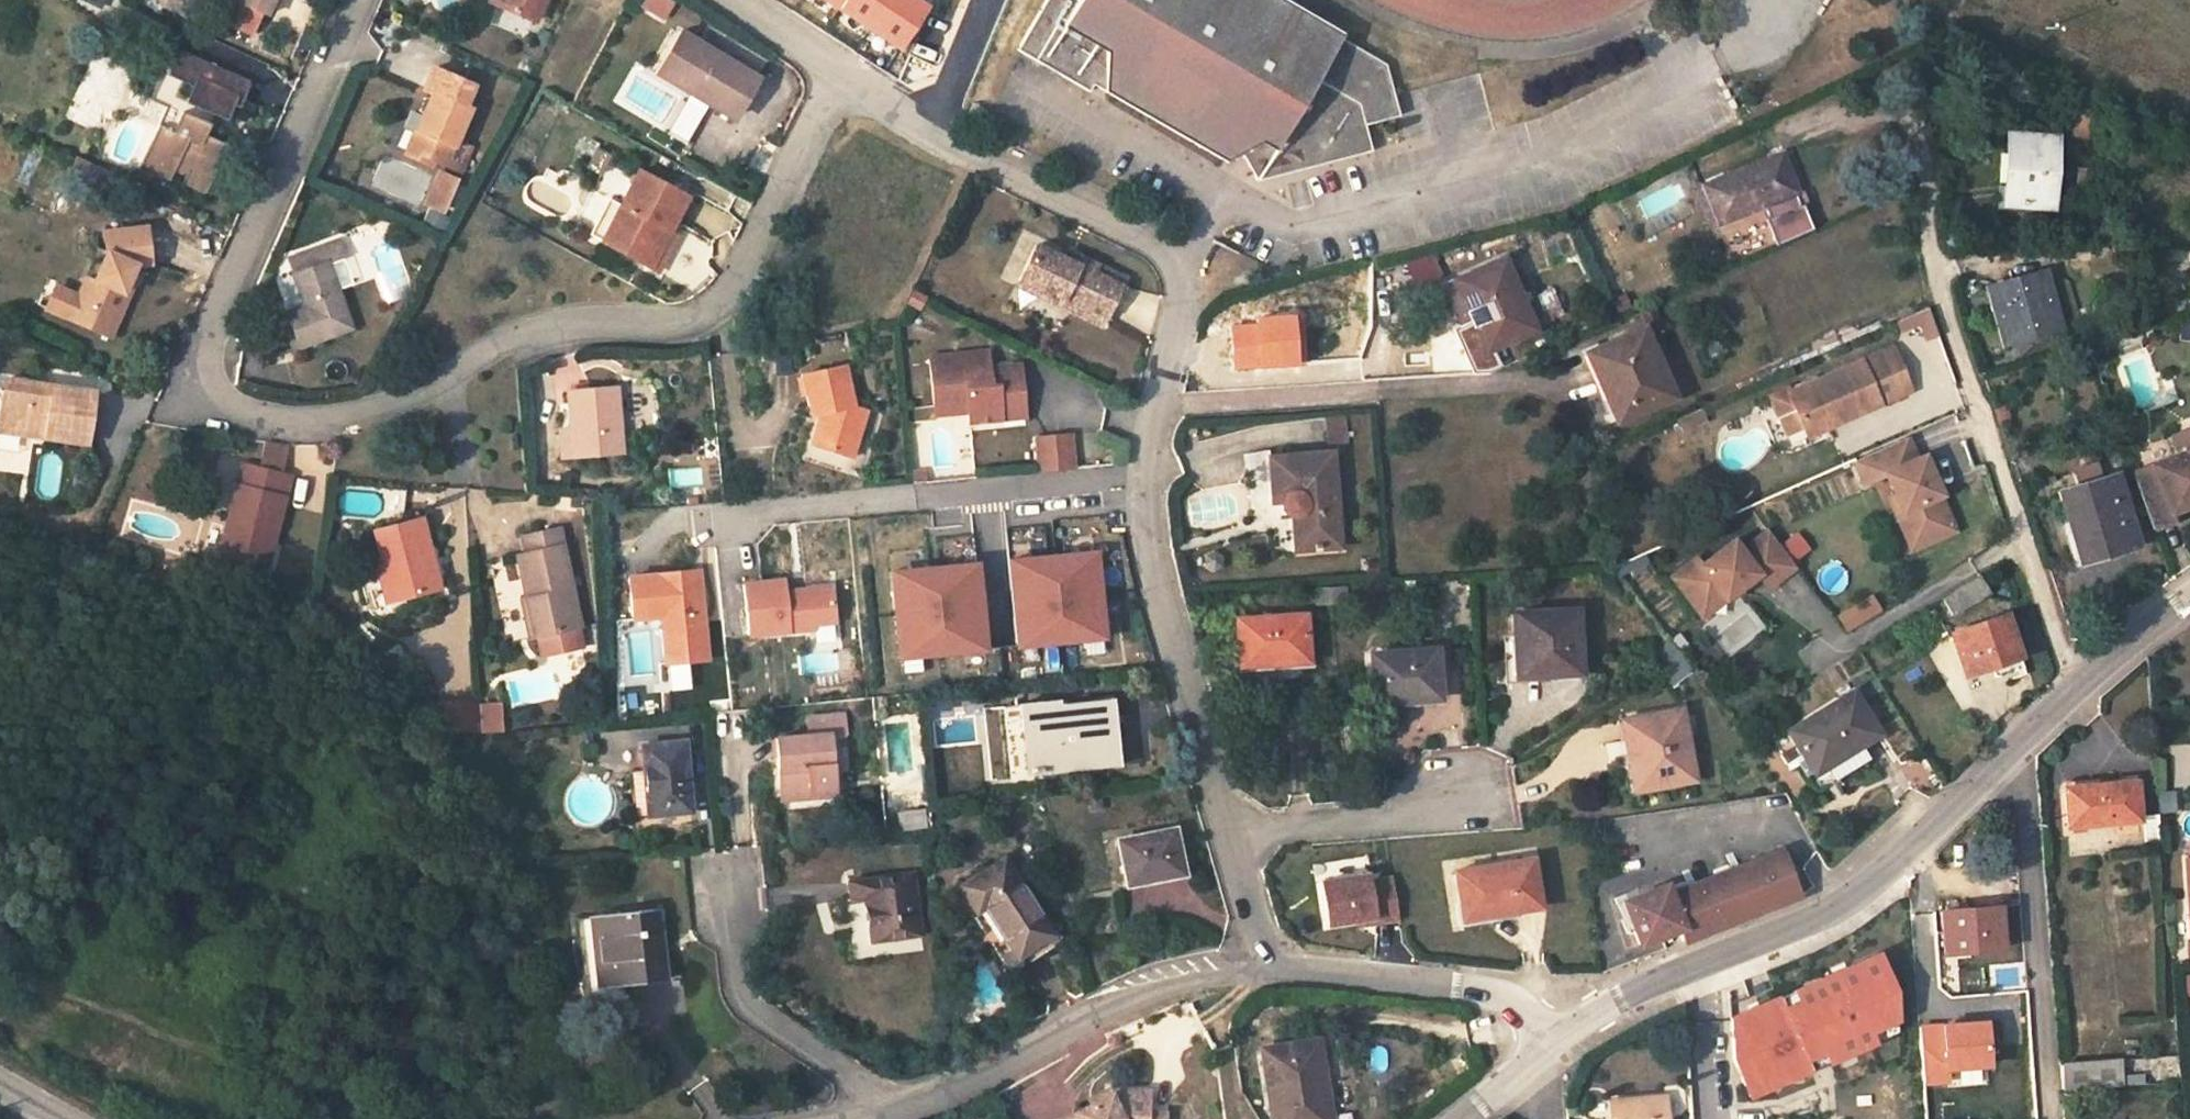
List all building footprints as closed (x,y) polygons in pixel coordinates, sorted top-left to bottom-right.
[(239,4),(264,15),(269,17),(277,0),(230,0),(239,4)] [(492,3),(537,23),(547,0),(493,0),(492,3)] [(664,24),(677,4),(671,0),(645,0),(640,8),(664,24)] [(855,20),(882,37),(899,48),(927,6),(923,3),(918,0),(825,0),(855,20)] [(1348,39),(1309,16),(1307,19),(1281,3),(1282,0),(1046,0),(1019,46),(1092,89),(1097,80),(1230,159),(1244,152),(1257,176),(1262,181),(1348,39)] [(254,39),(264,15),(239,4),(229,28),(254,39)] [(882,37),(855,20),(853,23),(879,41),(882,37)] [(679,31),(655,73),(707,103),(717,87),(744,104),(759,79),(679,31)] [(1348,39),(1262,181),(1373,149),(1367,124),(1401,115),(1395,93),(1387,62),(1348,39)] [(239,106),(250,82),(178,50),(167,74),(183,81),(192,85),(185,101),(189,102),(184,112),(167,104),(140,166),(170,179),(176,167),(187,172),(184,181),(207,191),(227,144),(205,134),(210,123),(206,121),(210,111),(219,115),(228,119),(234,103),(239,106)] [(67,118),(105,133),(131,67),(93,52),(67,118)] [(432,93),(404,153),(431,165),(441,142),(452,147),(469,108),(464,106),(473,86),(433,68),(424,90),(432,93)] [(167,74),(156,99),(167,104),(184,112),(189,102),(185,101),(176,96),(183,81),(167,74)] [(717,87),(707,103),(735,120),(744,104),(717,87)] [(2088,135),(2090,107),(2072,106),(2071,133),(2088,135)] [(219,115),(210,111),(206,121),(210,123),(215,126),(219,115)] [(2049,205),(2054,137),(2009,134),(2005,202),(2049,205)] [(36,156),(0,146),(0,181),(27,188),(36,156)] [(604,176),(612,154),(595,148),(586,169),(604,176)] [(1702,183),(1720,225),(1799,192),(1781,150),(1702,183)] [(648,266),(668,230),(687,196),(639,170),(619,205),(600,240),(648,266)] [(427,205),(442,212),(456,183),(441,176),(427,205)] [(619,205),(608,199),(588,234),(600,240),(619,205)] [(149,263),(145,228),(104,233),(106,251),(101,263),(94,279),(87,275),(77,298),(90,303),(81,324),(109,336),(127,293),(123,290),(134,265),(149,263)] [(676,235),(668,230),(648,266),(656,270),(676,235)] [(327,262),(343,256),(337,239),(288,257),(294,273),(327,262)] [(1036,243),(1018,280),(1063,302),(1065,297),(1106,316),(1122,285),(1094,271),(1097,265),(1080,257),(1077,263),(1064,257),(1036,243)] [(1067,250),(1064,257),(1077,263),(1080,257),(1067,250)] [(1414,284),(1442,280),(1438,255),(1410,260),(1414,284)] [(94,259),(87,275),(94,279),(101,263),(94,259)] [(1504,259),(1456,279),(1473,318),(1486,348),(1534,328),(1504,259)] [(300,347),(351,329),(327,262),(294,273),(305,305),(288,311),(300,347)] [(1097,265),(1094,271),(1122,285),(1125,278),(1097,265)] [(1989,288),(2004,342),(2060,327),(2046,273),(1989,288)] [(1462,322),(1473,318),(1456,279),(1445,284),(1462,322)] [(1065,297),(1063,302),(1018,280),(1016,285),(1101,327),(1106,316),(1065,297)] [(90,303),(77,298),(68,318),(81,324),(90,303)] [(1661,321),(1652,300),(1641,306),(1650,326),(1661,321)] [(1929,306),(1917,312),(1921,322),(1927,339),(1939,334),(1929,306)] [(1921,322),(1917,312),(1897,321),(1901,331),(1921,322)] [(1259,319),(1259,325),(1235,327),(1237,367),(1299,363),(1296,317),(1259,319)] [(1643,327),(1588,352),(1619,420),(1674,395),(1643,327)] [(1796,407),(1805,427),(1837,413),(1840,420),(1911,389),(1892,346),(1789,392),(1787,387),(1773,393),(1782,413),(1796,407)] [(990,353),(980,354),(981,369),(991,368),(990,353)] [(980,354),(931,358),(935,408),(969,405),(969,413),(970,423),(1000,421),(999,406),(1024,404),(1021,366),(991,368),(981,369),(980,354)] [(853,405),(844,364),(802,374),(811,414),(822,411),(824,418),(818,420),(811,443),(851,456),(866,409),(853,405)] [(0,417),(0,421),(45,428),(43,437),(87,442),(94,391),(5,379),(0,417)] [(620,452),(615,387),(567,390),(570,426),(572,455),(620,452)] [(1024,404),(999,406),(1000,421),(1025,419),(1024,404)] [(969,405),(935,408),(936,416),(969,413),(969,405)] [(1805,427),(1796,407),(1782,413),(1790,433),(1805,427)] [(1837,413),(1805,427),(1808,434),(1840,420),(1837,413)] [(1331,444),(1347,443),(1345,416),(1329,417),(1331,444)] [(0,421),(0,431),(43,437),(45,428),(0,421)] [(572,455),(570,426),(560,427),(561,456),(572,455)] [(1038,436),(1041,469),(1074,466),(1070,433),(1038,436)] [(1855,462),(1865,484),(1881,476),(1886,474),(1904,511),(1899,513),(1908,534),(1951,515),(1941,495),(1943,494),(1925,455),(1918,458),(1908,437),(1855,462)] [(269,441),(262,469),(280,474),(288,444),(269,441)] [(2189,503),(2189,448),(2133,470),(2154,528),(2174,520),(2170,511),(2189,503)] [(1338,547),(1331,452),(1271,457),(1275,499),(1280,499),(1281,504),(1285,509),(1288,512),(1293,513),(1295,549),(1338,547)] [(2078,483),(2102,477),(2099,463),(2075,469),(2078,483)] [(262,469),(241,464),(218,555),(259,566),(269,528),(277,530),(291,477),(280,474),(262,469)] [(923,467),(911,468),(912,482),(924,480),(923,467)] [(1886,474),(1881,476),(1899,513),(1904,511),(1886,474)] [(2057,491),(2077,555),(2099,549),(2100,555),(2137,544),(2117,474),(2057,491)] [(1951,515),(1908,534),(1915,548),(1957,529),(1951,515)] [(439,586),(421,517),(374,530),(383,566),(392,599),(439,586)] [(525,598),(519,599),(527,637),(537,635),(541,655),(584,645),(579,626),(582,625),(561,527),(520,537),(524,553),(515,554),(525,598)] [(267,568),(277,530),(269,528),(259,566),(267,568)] [(1767,529),(1741,550),(1746,557),(1773,537),(1767,529)] [(1798,562),(1812,549),(1797,531),(1782,544),(1798,562)] [(1795,566),(1773,537),(1746,557),(1741,550),(1733,540),(1701,565),(1695,558),(1672,576),(1696,608),(1718,591),(1725,599),(1758,574),(1768,587),(1795,566)] [(2099,549),(2077,555),(2079,561),(2100,555),(2099,549)] [(1104,636),(1096,551),(1009,559),(1017,644),(1104,636)] [(985,647),(977,560),(892,568),(900,655),(985,647)] [(385,601),(392,599),(383,566),(377,568),(385,601)] [(631,617),(659,614),(664,661),(708,656),(699,567),(655,572),(627,575),(631,617)] [(1980,573),(1942,596),(1952,613),(1989,591),(1980,573)] [(742,593),(743,593),(746,627),(746,631),(813,626),(813,622),(835,620),(832,585),(783,589),(782,577),(741,581),(742,593)] [(1331,586),(1332,601),(1346,600),(1344,585),(1331,586)] [(1317,602),(1332,601),(1331,586),(1316,587),(1317,602)] [(1696,608),(1702,616),(1725,599),(1718,591),(1696,608)] [(1873,594),(1837,615),(1848,632),(1883,611),(1873,594)] [(1742,596),(1705,625),(1730,656),(1767,627),(1742,596)] [(1513,613),(1516,675),(1579,673),(1576,610),(1513,613)] [(1965,674),(1991,665),(2019,656),(2006,613),(1951,631),(1965,674)] [(1237,619),(1239,663),(1307,659),(1304,615),(1237,619)] [(649,632),(629,633),(632,674),(652,673),(649,632)] [(1649,656),(1659,669),(1681,655),(1670,640),(1649,656)] [(1410,692),(1439,691),(1437,649),(1371,652),(1374,702),(1410,701),(1410,692)] [(1681,655),(1659,669),(1671,685),(1692,670),(1681,655)] [(2019,656),(1991,665),(1994,676),(2023,667),(2019,656)] [(675,690),(694,687),(692,670),(672,673),(675,690)] [(1960,710),(1977,704),(1967,677),(1951,683),(1960,710)] [(1789,728),(1797,742),(1803,751),(1806,756),(1814,751),(1823,765),(1857,743),(1877,731),(1851,690),(1789,728)] [(1410,692),(1410,701),(1440,699),(1439,691),(1410,692)] [(1019,702),(1021,728),(1028,727),(1033,768),(1117,759),(1112,703),(1059,708),(1058,699),(1019,702)] [(501,703),(479,704),(481,731),(502,730),(501,703)] [(465,705),(443,705),(443,724),(465,724),(465,705)] [(1681,711),(1625,720),(1636,788),(1692,779),(1681,711)] [(843,734),(842,717),(811,719),(812,736),(827,735),(843,734)] [(1028,727),(1021,728),(1026,769),(1033,768),(1028,727)] [(781,796),(832,792),(827,735),(812,736),(778,739),(781,796)] [(644,770),(631,771),(636,829),(691,824),(689,813),(692,813),(684,741),(642,745),(644,770)] [(1787,761),(1803,751),(1797,742),(1781,752),(1787,761)] [(1866,758),(1857,743),(1823,765),(1832,779),(1866,758)] [(2172,744),(2175,787),(2189,787),(2189,743),(2172,744)] [(1805,776),(1823,765),(1814,751),(1806,756),(1797,761),(1805,776)] [(2063,787),(2067,826),(2138,820),(2134,780),(2063,787)] [(2157,814),(2144,815),(2146,843),(2160,842),(2157,814)] [(1118,838),(1127,881),(1145,877),(1145,880),(1172,875),(1170,868),(1181,866),(1173,827),(1118,838)] [(1667,931),(1673,945),(1686,940),(1798,895),(1780,849),(1669,893),(1665,882),(1622,899),(1638,943),(1667,931)] [(1002,858),(960,886),(976,910),(984,905),(1015,954),(1051,931),(1002,858)] [(1454,870),(1461,912),(1492,907),(1494,914),(1539,907),(1530,858),(1454,870)] [(1170,868),(1172,875),(1183,873),(1181,866),(1170,868)] [(914,872),(849,879),(850,899),(865,898),(871,939),(921,932),(914,872)] [(1392,878),(1367,882),(1366,875),(1320,882),(1327,925),(1356,920),(1372,917),(1373,923),(1398,918),(1392,878)] [(1943,955),(2002,950),(1998,907),(1980,909),(1979,904),(1967,904),(1967,910),(1940,912),(1943,955)] [(2008,906),(1998,907),(2002,950),(2002,953),(2012,952),(2008,906)] [(1492,907),(1461,912),(1463,920),(1494,914),(1492,907)] [(667,978),(659,908),(577,918),(585,995),(606,992),(606,996),(608,1000),(614,1004),(625,1002),(624,984),(667,978)] [(1372,917),(1356,920),(1357,925),(1373,923),(1372,917)] [(1896,1019),(1894,992),(1877,954),(1793,990),(1798,1002),(1783,1008),(1778,997),(1730,1018),(1733,1059),(1744,1085),(1760,1078),(1765,1089),(1810,1071),(1806,1060),(1823,1052),(1828,1063),(1873,1043),(1868,1031),(1896,1019)] [(1798,1002),(1793,990),(1778,997),(1783,1008),(1798,1002)] [(1868,1031),(1873,1043),(1896,1032),(1896,1019),(1868,1031)] [(1947,1082),(1946,1069),(1988,1066),(1985,1023),(1918,1028),(1922,1084),(1947,1082)] [(1261,1049),(1273,1118),(1331,1118),(1318,1040),(1261,1049)] [(1806,1060),(1810,1071),(1828,1063),(1823,1052),(1806,1060)] [(2060,1063),(2062,1090),(2121,1085),(2119,1058),(2060,1063)] [(1760,1078),(1744,1085),(1748,1096),(1765,1089),(1760,1078)] [(1148,1112),(1150,1091),(1111,1088),(1110,1095),(1075,1112),(1076,1116),(1069,1118),(1148,1118),(1148,1112)] [(1667,1115),(1661,1115),(1660,1097),(1617,1100),(1618,1118),(1667,1118),(1667,1115)]
